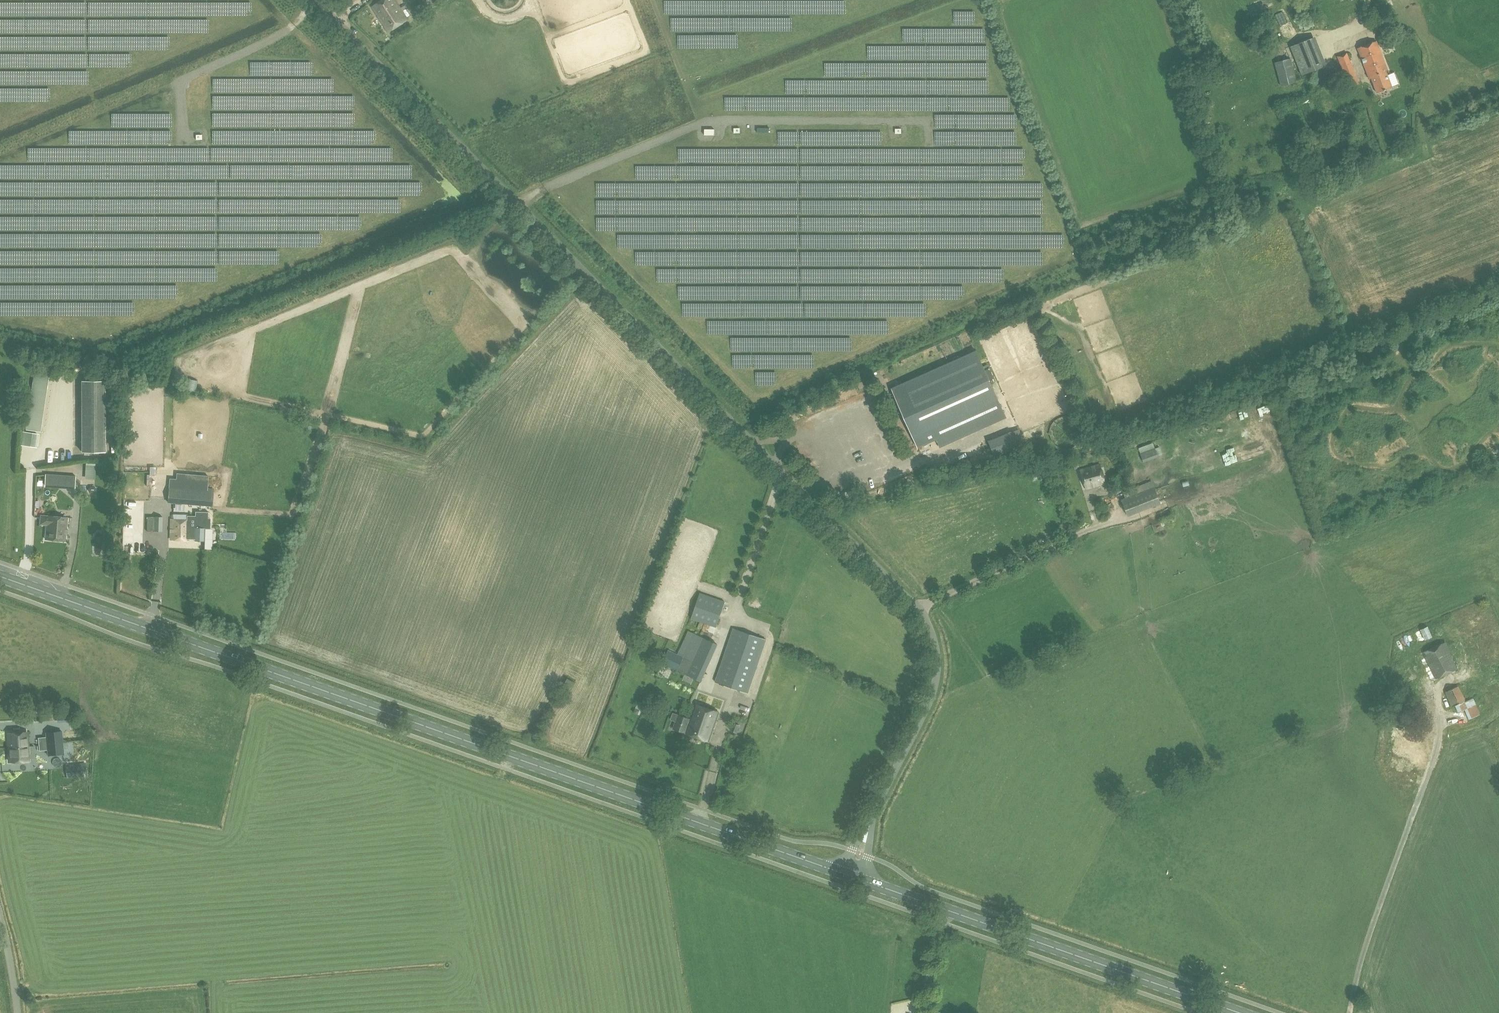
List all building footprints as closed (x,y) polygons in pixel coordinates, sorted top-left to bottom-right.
[(408,8),(405,4),(400,8),(395,0),(383,0),(373,7),(389,32),(408,19),(403,11),(408,8)] [(1315,25),(1311,16),(1307,18),(1307,19),(1302,21),(1305,30),(1310,28),(1309,27),(1315,25)] [(1302,74),(1325,65),(1314,36),(1291,45),(1302,74)] [(1370,80),(1372,79),(1377,94),(1393,88),(1386,71),(1388,71),(1377,41),(1358,49),(1370,80)] [(1347,52),(1337,56),(1349,88),(1359,84),(1347,52)] [(1282,86),(1297,82),(1290,59),(1275,63),(1282,86)] [(983,366),(976,351),(891,389),(918,447),(936,439),(937,443),(938,442),(940,446),(1006,416),(990,380),(994,378),(988,364),(983,366)] [(32,368),(23,426),(38,428),(46,370),(32,368)] [(105,381),(82,381),(82,452),(105,452),(105,381)] [(21,444),(35,447),(37,433),(23,431),(21,444)] [(1018,446),(1012,432),(1012,431),(988,440),(995,457),(1019,448),(1018,446)] [(1155,448),(1141,453),(1144,462),(1158,457),(1155,448)] [(1080,470),(1086,489),(1106,483),(1100,464),(1080,470)] [(75,488),(76,476),(46,474),(45,487),(75,488)] [(207,488),(208,481),(177,479),(176,485),(169,485),(167,503),(213,507),(215,489),(207,488)] [(1123,493),(1126,499),(1154,487),(1152,481),(1123,493)] [(1154,487),(1126,499),(1122,500),(1129,516),(1161,503),(1154,487)] [(171,520),(171,539),(189,540),(194,540),(194,541),(204,541),(205,529),(210,529),(210,518),(208,518),(208,512),(195,512),(195,516),(187,515),(187,520),(186,520),(171,520)] [(40,525),(47,525),(45,539),(65,541),(68,518),(47,516),(41,516),(40,525)] [(163,517),(155,517),(154,532),(162,532),(163,517)] [(1172,517),(1160,522),(1162,526),(1174,522),(1172,517)] [(691,619),(705,624),(710,626),(716,628),(725,601),(700,593),(691,619)] [(1425,640),(1431,636),(1427,627),(1420,630),(1425,640)] [(766,640),(734,629),(716,682),(748,693),(766,640)] [(662,664),(677,671),(678,670),(688,675),(694,678),(701,682),(718,644),(689,631),(678,654),(668,650),(662,664)] [(1423,652),(1429,666),(1435,678),(1436,679),(1458,670),(1450,653),(1451,652),(1446,642),(1423,652)] [(1456,653),(1462,650),(1459,644),(1453,647),(1456,653)] [(1498,680),(1498,666),(1486,671),(1491,683),(1498,680)] [(567,678),(561,689),(568,693),(574,682),(567,678)] [(334,693),(336,688),(312,679),(310,684),(334,693)] [(1452,708),(1455,706),(1465,701),(1459,686),(1445,692),(1452,708)] [(1465,701),(1455,706),(1458,712),(1464,709),(1469,719),(1480,714),(1472,698),(1465,701)] [(690,719),(678,714),(673,728),(709,741),(719,712),(695,704),(690,719)] [(737,733),(740,725),(733,723),(730,731),(737,733)] [(757,735),(759,728),(745,726),(744,732),(757,735)] [(39,751),(47,750),(47,755),(64,754),(62,731),(45,733),(46,737),(38,738),(39,751)] [(9,748),(28,747),(27,732),(8,733),(9,748)] [(73,746),(74,757),(85,756),(84,745),(73,746)] [(9,762),(29,761),(28,747),(9,748),(9,749),(9,753),(9,762)] [(48,764),(48,773),(60,773),(60,763),(48,764)] [(66,778),(87,776),(86,763),(65,765),(66,778)]
